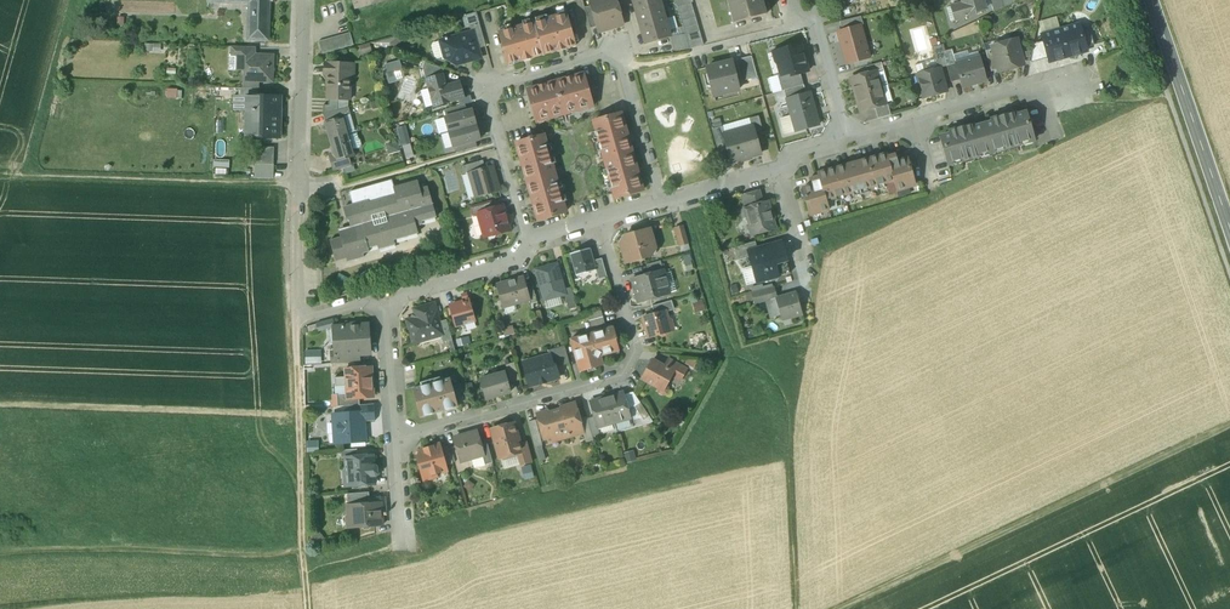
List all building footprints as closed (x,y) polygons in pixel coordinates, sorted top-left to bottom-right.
[(207,4),(248,5),(246,42),(270,42),(271,2),(273,2),(273,0),(207,0),(207,4)] [(355,9),(389,0),(353,0),(355,9)] [(590,3),(591,6),(597,27),(598,30),(613,26),(613,28),(623,26),(616,0),(601,0),(590,3)] [(637,16),(662,9),(659,0),(633,0),(637,16)] [(685,35),(689,49),(703,45),(690,0),(675,0),(685,35)] [(737,22),(766,14),(762,0),(731,0),(737,22)] [(961,3),(951,6),(955,21),(966,18),(965,16),(976,13),(975,12),(986,9),(984,0),(961,0),(961,3)] [(591,6),(584,8),(590,29),(597,27),(591,6)] [(662,9),(637,16),(645,43),(670,36),(662,9)] [(567,13),(534,23),(543,55),(576,46),(567,13)] [(861,17),(840,22),(842,31),(860,26),(863,25),(861,17)] [(534,22),(498,32),(507,65),(543,55),(534,23),(534,22)] [(479,24),(470,27),(472,33),(473,32),(477,49),(478,49),(486,47),(479,24)] [(1079,24),(1060,29),(1068,57),(1087,52),(1086,47),(1081,31),(1079,24)] [(842,31),(838,32),(847,65),(870,58),(860,26),(842,31)] [(1060,29),(1042,35),(1044,41),(1048,58),(1050,63),(1068,57),(1060,29)] [(1089,29),(1081,31),(1086,47),(1094,45),(1089,29)] [(472,33),(447,40),(447,39),(445,39),(446,40),(440,42),(446,60),(455,65),(480,58),(478,49),(477,49),(473,32),(472,33)] [(350,33),(318,42),(322,54),(353,45),(350,33)] [(685,35),(670,36),(674,51),(689,49),(685,35)] [(1016,39),(1003,43),(1004,46),(993,49),(999,70),(999,72),(1013,69),(1012,66),(1023,63),(1016,39)] [(1044,41),(1034,44),(1031,63),(1048,58),(1044,41)] [(360,46),(362,55),(372,52),(370,43),(360,46)] [(941,45),(932,48),(938,69),(940,68),(947,66),(943,53),(941,45)] [(254,48),(232,47),(232,55),(238,56),(238,55),(254,55),(254,48)] [(802,47),(790,50),(789,48),(774,52),(775,53),(778,52),(780,60),(778,65),(780,75),(781,76),(793,72),(794,75),(800,74),(808,71),(802,47)] [(993,49),(985,51),(991,72),(999,70),(993,49)] [(952,50),(943,53),(947,66),(951,82),(960,80),(956,63),(952,50)] [(254,55),(238,55),(238,56),(232,55),(229,55),(229,70),(246,70),(245,80),(245,81),(258,82),(272,82),(273,56),(254,55)] [(752,57),(736,60),(741,81),(757,78),(752,57)] [(956,63),(960,80),(962,87),(986,81),(979,57),(956,63)] [(731,61),(707,67),(714,96),(739,90),(731,61)] [(881,62),(865,67),(867,74),(883,69),(881,62)] [(354,64),(325,63),(325,76),(327,76),(327,80),(328,80),(328,98),(329,99),(337,99),(337,100),(347,100),(350,100),(350,99),(349,99),(350,76),(354,77),(354,75),(351,75),(352,65),(354,66),(354,64)] [(444,69),(425,63),(423,69),(426,80),(429,80),(442,76),(444,69)] [(933,70),(932,69),(929,67),(926,68),(924,71),(924,73),(917,74),(924,98),(946,92),(940,68),(938,69),(933,70)] [(867,74),(851,79),(855,95),(881,88),(888,86),(883,69),(867,74)] [(793,72),(781,76),(780,75),(778,76),(782,91),(784,91),(803,85),(800,74),(794,75),(793,72)] [(584,74),(572,77),(571,77),(572,78),(567,79),(567,78),(566,78),(566,79),(555,82),(565,115),(572,112),(572,113),(573,113),(573,110),(577,108),(578,111),(579,111),(579,110),(586,109),(587,109),(586,106),(592,104),(584,74)] [(459,84),(445,88),(442,76),(429,80),(431,88),(429,89),(432,99),(434,98),(436,105),(463,98),(459,84)] [(258,82),(245,81),(245,80),(244,80),(244,88),(258,89),(258,82)] [(555,82),(545,85),(545,84),(544,85),(539,87),(539,86),(538,86),(539,87),(527,90),(536,120),(542,119),(543,121),(544,121),(550,119),(552,119),(551,116),(555,115),(556,118),(557,117),(565,115),(555,82)] [(803,85),(784,91),(787,99),(806,94),(803,85)] [(174,97),(175,89),(168,88),(167,96),(174,97)] [(881,88),(855,95),(860,111),(875,107),(886,104),(881,88)] [(806,94),(787,99),(796,132),(819,125),(810,93),(806,94)] [(281,97),(247,96),(246,112),(254,112),(253,138),(280,138),(280,117),(278,117),(278,107),(281,107),(281,97)] [(234,107),(241,108),(242,97),(234,97),(234,107)] [(337,99),(329,99),(329,106),(323,105),(323,115),(348,108),(347,100),(337,100),(337,99)] [(886,104),(875,107),(878,119),(891,115),(887,103),(886,104)] [(465,105),(444,111),(446,118),(467,112),(465,105)] [(348,108),(323,115),(325,122),(343,117),(350,115),(348,108)] [(446,118),(445,118),(449,133),(476,125),(472,111),(467,112),(446,118)] [(1015,113),(991,120),(992,122),(983,125),(991,153),(992,153),(991,149),(1002,146),(1003,150),(1021,145),(1020,141),(1031,138),(1032,141),(1034,141),(1026,113),(1016,115),(1015,113)] [(621,114),(593,122),(604,160),(632,152),(621,114)] [(759,116),(750,119),(752,127),(753,127),(755,135),(763,133),(759,116)] [(343,117),(325,122),(330,139),(348,133),(343,117)] [(476,125),(449,133),(453,147),(475,141),(480,140),(476,125)] [(973,125),(949,131),(950,134),(941,137),(949,165),(950,165),(949,161),(960,158),(961,161),(979,156),(978,153),(989,150),(990,153),(991,153),(983,125),(974,127),(973,125)] [(722,127),(712,130),(718,148),(727,146),(724,135),(722,127)] [(724,135),(727,146),(732,163),(761,154),(755,135),(753,127),(752,127),(724,135)] [(348,133),(330,139),(334,154),(336,162),(349,159),(355,157),(348,133)] [(544,136),(516,144),(527,182),(555,174),(544,136)] [(475,141),(454,147),(456,154),(477,148),(475,141)] [(274,148),(256,147),(255,164),(274,165),(274,148)] [(405,164),(416,164),(416,148),(404,149),(405,164)] [(632,152),(604,160),(615,198),(643,190),(632,152)] [(895,152),(869,159),(877,186),(894,182),(896,192),(915,187),(908,161),(898,164),(895,152)] [(349,159),(336,162),(334,154),(329,155),(334,170),(350,166),(349,159)] [(877,186),(869,159),(834,169),(842,197),(877,186)] [(483,161),(461,167),(464,176),(470,174),(470,173),(485,169),(483,161)] [(485,169),(470,173),(470,174),(476,197),(499,191),(492,167),(485,169)] [(826,201),(842,197),(834,169),(810,176),(812,188),(803,191),(810,216),(829,211),(826,201)] [(555,174),(527,182),(538,220),(566,212),(555,174)] [(392,181),(349,193),(353,206),(351,206),(344,208),(347,221),(349,220),(351,228),(356,227),(358,233),(357,234),(360,246),(367,244),(368,249),(368,248),(378,246),(379,249),(395,245),(393,240),(418,233),(416,226),(422,224),(422,222),(436,217),(428,187),(420,190),(418,182),(394,188),(392,181)] [(759,190),(742,195),(746,208),(763,204),(759,190)] [(491,202),(470,208),(473,216),(478,214),(493,209),(491,202)] [(746,208),(745,209),(745,210),(743,213),(745,219),(748,220),(752,235),(775,229),(773,221),(774,218),(773,212),(770,210),(768,202),(763,204),(746,208)] [(493,209),(478,214),(485,237),(487,237),(488,238),(491,240),(494,239),(496,236),(496,234),(509,230),(507,224),(508,224),(505,213),(504,214),(502,207),(493,209)] [(356,227),(351,228),(353,234),(330,241),(336,262),(346,259),(347,262),(364,257),(363,254),(369,252),(368,248),(368,249),(367,244),(360,246),(357,234),(358,233),(356,227)] [(683,227),(675,229),(680,246),(688,243),(683,227)] [(650,229),(625,236),(620,244),(626,263),(635,261),(636,262),(642,260),(643,259),(650,257),(655,247),(650,229)] [(734,248),(737,259),(750,256),(748,251),(757,249),(755,242),(734,248)] [(757,249),(748,251),(750,256),(757,283),(768,280),(772,282),(776,281),(778,277),(790,274),(786,260),(781,242),(757,249)] [(590,248),(570,254),(576,276),(596,271),(594,261),(590,248)] [(602,259),(594,261),(596,271),(599,280),(607,278),(602,259)] [(660,261),(646,265),(649,275),(663,271),(660,261)] [(564,290),(557,264),(536,270),(544,300),(565,294),(564,290)] [(649,275),(631,279),(638,303),(670,294),(663,271),(649,275)] [(523,278),(497,285),(503,305),(513,302),(514,305),(528,301),(529,300),(525,285),(523,278)] [(679,290),(674,279),(668,281),(672,292),(679,290)] [(532,283),(525,285),(529,300),(528,301),(529,305),(537,303),(532,283)] [(752,293),(755,305),(776,299),(773,287),(763,290),(752,293)] [(571,288),(564,290),(565,294),(569,310),(577,307),(571,288)] [(796,294),(776,299),(782,320),(802,315),(796,294)] [(469,301),(450,307),(451,308),(448,309),(450,314),(452,313),(455,325),(474,320),(469,301)] [(672,301),(652,306),(654,315),(665,312),(674,310),(672,301)] [(439,322),(434,305),(420,309),(420,308),(414,310),(415,313),(414,314),(412,318),(411,319),(406,320),(413,344),(441,336),(443,335),(439,322)] [(601,311),(587,315),(591,328),(605,324),(601,311)] [(654,315),(643,318),(649,338),(658,335),(662,337),(666,336),(668,332),(671,331),(665,312),(654,315)] [(446,320),(439,322),(443,335),(441,336),(443,343),(452,340),(446,320)] [(351,327),(334,328),(335,352),(336,356),(353,355),(370,354),(368,325),(359,326),(358,323),(350,324),(351,327)] [(317,325),(308,327),(309,333),(318,331),(317,325)] [(613,328),(570,340),(580,372),(588,370),(588,368),(594,366),(595,368),(603,366),(601,360),(600,359),(602,354),(604,356),(613,353),(612,351),(619,349),(616,339),(617,339),(613,328)] [(565,346),(547,351),(550,359),(551,358),(554,367),(555,367),(556,368),(570,364),(565,346)] [(305,363),(319,363),(319,350),(305,350),(305,363)] [(353,355),(336,356),(335,352),(331,352),(332,364),(354,362),(353,355)] [(540,362),(537,359),(523,363),(530,386),(559,378),(556,368),(555,367),(554,367),(551,358),(550,359),(540,362)] [(664,367),(652,360),(642,379),(657,388),(659,393),(662,395),(666,394),(668,390),(666,385),(672,376),(674,372),(664,367)] [(686,370),(668,360),(664,367),(674,372),(672,376),(680,381),(686,370)] [(514,363),(506,365),(510,383),(519,380),(514,363)] [(371,368),(346,370),(347,394),(348,399),(359,398),(373,397),(371,368)] [(505,373),(480,381),(485,399),(511,392),(505,373)] [(450,379),(412,389),(420,418),(458,407),(450,379)] [(623,393),(607,398),(614,423),(630,419),(623,393)] [(359,398),(348,399),(347,394),(337,395),(338,407),(345,407),(360,405),(359,398)] [(607,398),(590,402),(594,417),(597,428),(614,423),(607,398)] [(649,417),(640,403),(634,407),(643,421),(649,417)] [(548,412),(537,415),(544,439),(561,434),(562,439),(570,437),(570,435),(570,434),(582,430),(580,421),(575,404),(560,408),(561,410),(549,414),(548,412)] [(360,405),(345,407),(345,414),(362,413),(362,422),(375,421),(374,412),(367,412),(367,405),(360,405)] [(345,414),(339,415),(339,422),(336,423),(337,436),(340,436),(341,443),(365,442),(365,432),(363,432),(362,422),(362,413),(345,414)] [(597,428),(594,417),(587,419),(592,437),(599,435),(597,428)] [(592,437),(587,419),(580,421),(582,430),(586,442),(594,440),(592,437)] [(537,420),(528,423),(540,464),(548,461),(537,420)] [(514,423),(491,430),(499,459),(521,453),(522,452),(520,445),(514,423)] [(476,432),(454,438),(461,462),(482,456),(483,455),(480,445),(476,432)] [(487,443),(480,445),(483,455),(482,456),(485,465),(493,463),(487,443)] [(520,445),(522,452),(521,453),(524,464),(532,462),(527,443),(520,445)] [(439,444),(423,449),(417,459),(424,481),(438,476),(437,474),(447,471),(445,465),(441,449),(439,444)] [(448,447),(441,449),(445,465),(452,463),(448,447)] [(357,450),(340,451),(341,459),(346,458),(357,457),(357,450)] [(357,457),(346,458),(348,487),(360,486),(362,487),(365,487),(367,485),(375,485),(374,477),(376,477),(378,475),(377,468),(375,466),(373,466),(373,456),(357,457)] [(369,492),(347,494),(348,506),(370,504),(369,492)] [(348,506),(347,506),(348,517),(350,516),(351,528),(361,527),(364,530),(369,529),(371,526),(383,525),(381,503),(370,504),(348,506)]
